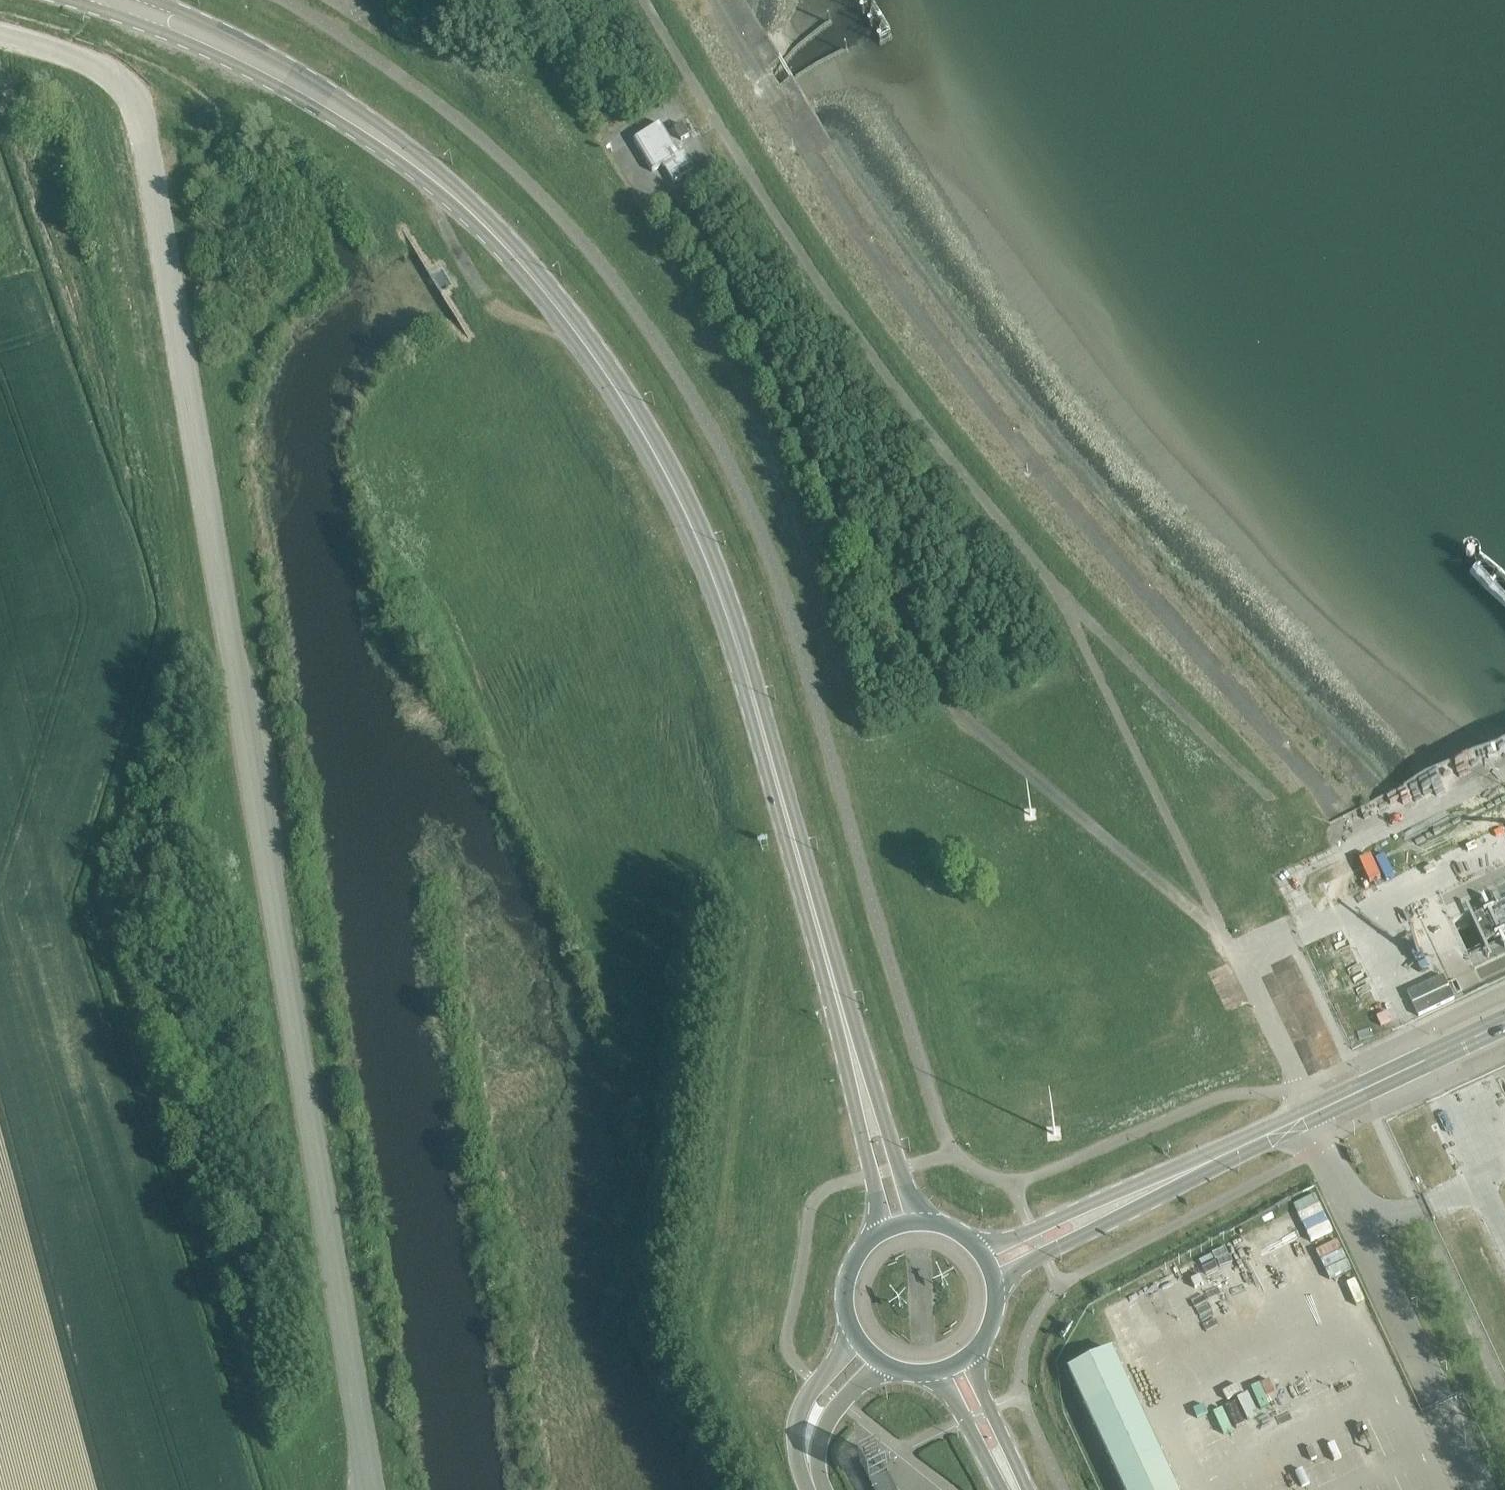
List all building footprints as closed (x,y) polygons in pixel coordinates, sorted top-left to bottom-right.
[(677,152),(661,125),(635,140),(653,173),(664,166),(674,183),(696,171),(682,149),(678,151),(677,152)] [(674,130),(681,142),(689,137),(682,125),(674,130)] [(1135,1489),(1191,1489),(1130,1343),(1082,1363),(1135,1489)]
